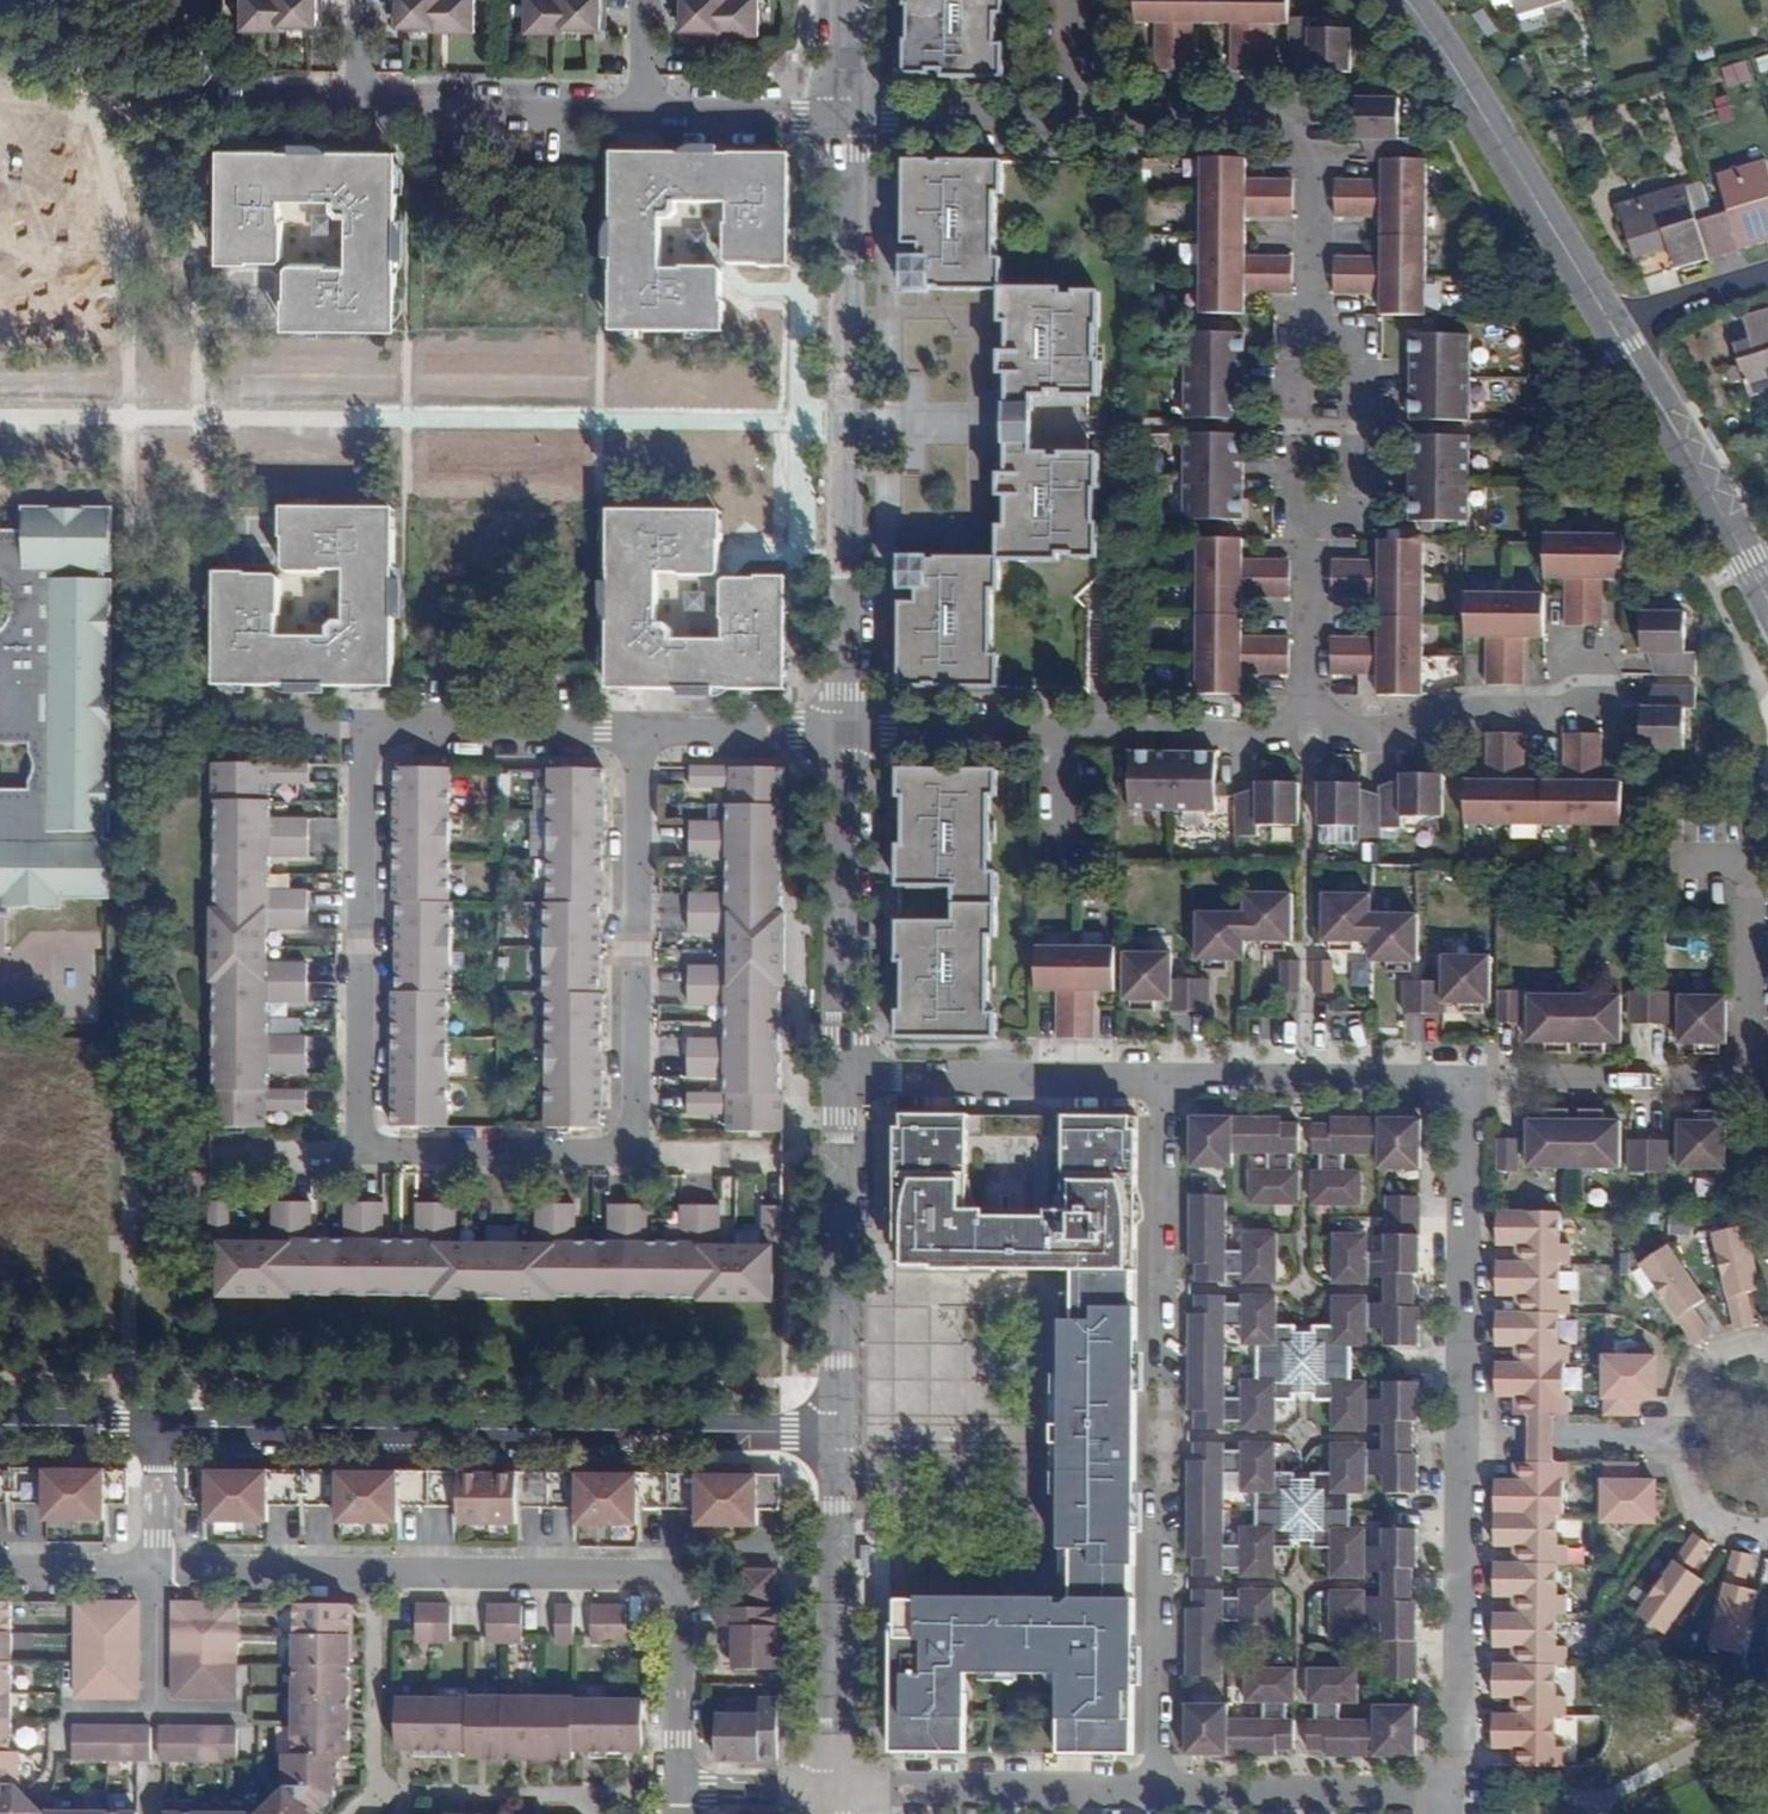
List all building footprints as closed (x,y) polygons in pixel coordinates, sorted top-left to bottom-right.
[(242,32),(281,32),(282,26),(318,26),(319,0),(242,0),(242,32)] [(400,27),(436,27),(436,33),(476,34),(476,0),(400,0),(400,27)] [(603,29),(603,0),(527,0),(526,34),(566,34),(566,29),(603,29)] [(684,30),(721,30),(721,36),(761,36),(761,0),(685,0),(684,30)] [(1004,81),(1004,78),(1005,48),(998,48),(998,16),(1005,16),(1005,0),(907,0),(907,9),(911,9),(910,44),(907,44),(907,77),(930,78),(930,73),(945,73),(945,80),(1004,81)] [(1170,0),(1131,0),(1131,24),(1151,24),(1160,24),(1160,30),(1151,36),(1151,73),(1170,73),(1170,0)] [(1170,73),(1189,73),(1188,36),(1180,28),(1180,25),(1189,25),(1210,25),(1210,0),(1170,0),(1170,73)] [(1210,25),(1230,26),(1239,26),(1239,30),(1230,37),(1230,73),(1248,74),(1248,0),(1210,0),(1210,25)] [(1248,74),(1267,73),(1267,38),(1259,30),(1259,26),(1268,26),(1289,26),(1289,20),(1289,0),(1248,0),(1248,74)] [(1515,15),(1564,1),(1564,0),(1510,0),(1515,15)] [(1310,20),(1289,20),(1289,26),(1289,58),(1310,58),(1310,68),(1310,73),(1349,74),(1350,32),(1310,31),(1310,20)] [(1151,24),(1151,36),(1160,30),(1160,24),(1151,24)] [(1188,36),(1189,25),(1180,25),(1180,28),(1188,36)] [(1230,37),(1239,30),(1239,26),(1230,26),(1230,37)] [(1267,38),(1268,26),(1259,26),(1259,30),(1267,38)] [(784,55),(767,55),(767,72),(784,72),(784,55)] [(1289,60),(1310,68),(1310,58),(1289,58),(1289,60)] [(1721,68),(1727,88),(1753,80),(1746,60),(1721,68)] [(1383,161),(1410,161),(1410,141),(1400,140),(1400,100),(1358,100),(1358,140),(1363,140),(1373,140),(1373,161),(1383,161)] [(1369,161),(1373,161),(1373,140),(1363,140),(1369,161)] [(227,150),(219,157),(218,252),(227,260),(248,259),(249,257),(278,257),(284,252),(283,214),(281,213),(282,196),(332,196),(332,207),(340,214),(348,214),(348,263),(327,263),(327,260),(292,260),(286,266),(286,294),(283,294),(283,319),(293,327),(387,328),(396,319),(397,176),(368,175),(368,158),(353,159),(343,151),(227,150)] [(390,152),(343,151),(353,159),(368,158),(368,175),(397,176),(398,161),(390,152)] [(609,322),(619,331),(712,332),(721,324),(721,301),(719,300),(719,270),(715,265),(680,264),(680,266),(658,266),(658,216),(668,216),(675,208),(675,200),(725,201),(725,222),(722,222),(722,258),(728,263),(757,263),(757,266),(781,267),(788,259),(789,165),(780,156),(663,155),(655,161),(640,161),(640,175),(632,175),(632,178),(610,178),(609,322)] [(663,155),(620,155),(611,165),(610,178),(632,178),(632,175),(640,175),(640,161),(655,161),(663,155)] [(1245,189),(1246,180),(1246,160),(1202,159),(1201,198),(1293,199),(1293,181),(1256,181),(1249,189),(1245,189)] [(932,161),(906,161),(905,245),(922,245),(921,259),(905,259),(904,290),(990,291),(1002,291),(1002,322),(1010,322),(1009,354),(1001,354),(1001,396),(1033,396),(1048,397),(1048,391),(1062,392),(1062,396),(1101,397),(1101,362),(1096,362),(1096,326),(1099,326),(1100,293),(1076,293),(1076,297),(1061,297),(1061,290),(1002,290),(1003,259),(995,259),(996,193),(1003,193),(1004,162),(942,162),(942,164),(932,164),(932,161)] [(1426,161),(1410,161),(1383,161),(1383,181),(1383,191),(1379,191),(1370,181),(1335,181),(1335,199),(1426,201),(1426,161)] [(1765,162),(1717,175),(1727,206),(1712,210),(1725,252),(1739,248),(1740,250),(1767,242),(1767,170),(1765,162)] [(1256,181),(1246,180),(1245,189),(1249,189),(1256,181)] [(1383,181),(1370,181),(1379,191),(1383,191),(1383,181)] [(1708,256),(1725,252),(1712,210),(1695,215),(1685,185),(1635,201),(1640,218),(1622,223),(1633,258),(1651,253),(1650,249),(1667,243),(1675,269),(1709,260),(1708,256)] [(1293,218),(1293,199),(1201,198),(1201,236),(1245,237),(1246,218),(1246,209),(1249,209),(1255,218),(1293,218)] [(1427,239),(1426,201),(1335,199),(1335,218),(1372,218),(1379,210),(1383,210),(1383,218),(1382,239),(1427,239)] [(1622,223),(1640,218),(1635,201),(1617,206),(1622,223)] [(1246,218),(1255,218),(1249,209),(1246,209),(1246,218)] [(1372,218),(1383,218),(1383,210),(1379,210),(1372,218)] [(1245,258),(1245,237),(1201,236),(1202,275),(1292,277),(1292,258),(1256,258),(1249,265),(1245,265),(1245,258)] [(1427,278),(1427,239),(1382,239),(1382,258),(1382,267),(1378,267),(1370,258),(1335,258),(1335,277),(1427,278)] [(1382,258),(1370,258),(1378,267),(1382,267),(1382,258)] [(1292,295),(1292,277),(1202,275),(1201,314),(1245,315),(1245,295),(1245,285),(1248,285),(1257,295),(1292,295)] [(1426,317),(1427,278),(1335,277),(1335,294),(1371,295),(1379,287),(1382,287),(1382,296),(1382,316),(1426,317)] [(1245,295),(1257,295),(1248,285),(1245,285),(1245,295)] [(1371,295),(1382,296),(1382,287),(1379,287),(1371,295)] [(1743,317),(1751,344),(1735,349),(1740,365),(1729,368),(1734,383),(1744,380),(1750,396),(1767,391),(1767,310),(1743,317)] [(1200,334),(1211,334),(1211,322),(1200,322),(1200,334)] [(1443,336),(1456,336),(1456,327),(1443,327),(1443,336)] [(1245,334),(1211,334),(1200,334),(1186,333),(1186,376),(1245,377),(1245,334)] [(1470,337),(1456,336),(1443,336),(1411,336),(1411,378),(1470,379),(1470,337)] [(1244,420),(1245,377),(1186,376),(1186,419),(1217,419),(1230,419),(1244,420)] [(1470,422),(1470,379),(1411,378),(1410,421),(1424,421),(1438,421),(1470,422)] [(1033,426),(1033,396),(1001,396),(1000,426),(1000,451),(1032,451),(1033,426)] [(1230,428),(1230,419),(1217,419),(1217,428),(1217,434),(1230,434),(1230,428)] [(1438,421),(1424,421),(1424,430),(1424,436),(1438,436),(1438,430),(1438,421)] [(1230,434),(1217,434),(1186,434),(1186,476),(1244,478),(1244,434),(1230,434)] [(1470,437),(1438,436),(1424,436),(1411,435),(1410,479),(1469,479),(1470,437)] [(1047,451),(1032,451),(1000,451),(1000,493),(1008,493),(1007,524),(1000,524),(1000,555),(989,555),(902,556),(901,587),(918,587),(918,601),(901,601),(900,684),(926,685),(926,682),(936,682),(936,685),(998,685),(998,654),(991,653),(992,588),(999,588),(999,557),(1059,558),(1059,551),(1074,551),(1074,555),(1097,555),(1097,522),(1094,522),(1094,487),(1100,487),(1100,451),(1061,451),(1061,456),(1047,455),(1047,451)] [(1243,520),(1244,478),(1186,476),(1186,519),(1199,519),(1212,520),(1243,520)] [(1469,522),(1469,479),(1410,479),(1410,523),(1442,523),(1454,522),(1469,522)] [(114,679),(115,575),(109,575),(109,564),(115,563),(116,504),(28,503),(28,526),(0,526),(0,581),(11,582),(12,588),(18,596),(17,619),(11,627),(11,635),(2,635),(0,636),(0,678),(114,679)] [(395,518),(384,507),(291,506),(282,517),(281,539),(285,539),(284,567),(290,571),(325,572),(326,569),(347,570),(347,619),(337,619),(330,627),(329,636),(279,636),(279,615),(281,615),(282,579),(277,575),(248,574),(248,571),(224,571),(216,578),(215,673),(225,684),(336,685),(350,679),(364,679),(364,666),(373,666),(374,663),(394,663),(395,518)] [(721,517),(713,509),(617,508),(608,517),(606,664),(627,664),(627,667),(637,667),(637,681),(651,681),(661,688),(776,689),(785,682),(786,583),(779,575),(754,575),(754,579),(726,579),(720,584),(720,620),(722,620),(722,641),(671,640),(671,633),(662,623),(655,622),(656,573),(677,573),(677,575),(712,576),(718,571),(718,541),(721,541),(721,517)] [(1212,520),(1199,519),(1200,530),(1212,530),(1212,520)] [(1454,522),(1442,523),(1442,534),(1454,534),(1454,522)] [(1585,623),(1585,536),(1546,535),(1546,576),(1567,577),(1576,577),(1576,580),(1567,589),(1566,623),(1585,623)] [(1625,536),(1585,536),(1585,623),(1603,623),(1604,588),(1594,580),(1595,577),(1604,577),(1624,577),(1625,536)] [(1243,540),(1200,539),(1200,578),(1291,579),(1291,560),(1254,559),(1248,568),(1243,568),(1243,559),(1243,540)] [(1425,541),(1381,541),(1381,560),(1381,570),(1376,570),(1368,560),(1334,559),(1333,579),(1425,580),(1425,541)] [(1254,559),(1243,559),(1243,568),(1248,568),(1254,559)] [(1381,560),(1368,560),(1376,570),(1381,570),(1381,560)] [(1576,577),(1567,577),(1567,589),(1576,580),(1576,577)] [(1604,588),(1604,577),(1595,577),(1594,580),(1604,588)] [(1291,597),(1291,579),(1200,578),(1199,617),(1243,617),(1243,597),(1243,588),(1247,588),(1253,597),(1291,597)] [(1381,618),(1424,619),(1425,580),(1333,579),(1333,597),(1369,598),(1377,589),(1381,589),(1381,598),(1381,618)] [(1243,597),(1253,597),(1247,588),(1243,588),(1243,597)] [(1369,598),(1381,598),(1381,589),(1377,589),(1369,598)] [(1506,686),(1506,598),(1467,598),(1467,638),(1487,638),(1496,638),(1496,642),(1487,648),(1487,686),(1506,686)] [(1546,599),(1506,598),(1506,686),(1524,686),(1525,649),(1516,642),(1516,638),(1525,639),(1545,639),(1546,599)] [(1643,613),(1643,648),(1686,629),(1686,614),(1643,613)] [(1243,637),(1243,617),(1199,617),(1199,656),(1290,656),(1290,638),(1255,637),(1247,646),(1243,646),(1243,637)] [(1333,657),(1424,658),(1424,619),(1381,618),(1380,638),(1380,648),(1377,648),(1367,638),(1333,638),(1333,657)] [(1686,629),(1643,648),(1643,655),(1649,655),(1658,655),(1658,676),(1697,676),(1697,655),(1686,655),(1686,629)] [(1255,637),(1243,637),(1243,646),(1247,646),(1255,637)] [(1380,648),(1380,638),(1367,638),(1377,648),(1380,648)] [(1487,638),(1487,648),(1496,642),(1496,638),(1487,638)] [(1525,649),(1525,639),(1516,638),(1516,642),(1525,649)] [(1655,676),(1658,676),(1658,655),(1649,655),(1655,676)] [(1290,675),(1290,656),(1199,656),(1199,695),(1242,695),(1243,675),(1243,666),(1247,666),(1253,675),(1290,675)] [(1424,696),(1424,658),(1333,657),(1332,675),(1369,675),(1377,667),(1380,667),(1380,675),(1380,696),(1424,696)] [(394,676),(394,663),(374,663),(373,666),(364,666),(364,679),(350,679),(336,685),(386,686),(394,676)] [(627,664),(606,664),(607,679),(613,688),(661,688),(651,681),(637,681),(637,667),(627,667),(627,664)] [(1243,675),(1253,675),(1247,666),(1243,666),(1243,675)] [(1369,675),(1380,675),(1380,667),(1377,667),(1369,675)] [(9,900),(15,901),(64,902),(65,890),(113,892),(113,837),(109,836),(109,827),(113,828),(114,679),(0,678),(0,719),(37,719),(37,730),(39,734),(40,738),(41,742),(42,746),(41,750),(39,755),(37,758),(36,772),(0,772),(0,873),(10,873),(9,900)] [(1698,688),(1660,689),(1660,708),(1649,709),(1643,709),(1643,749),(1685,750),(1686,710),(1698,710),(1698,688)] [(1660,708),(1660,689),(1656,689),(1649,709),(1660,708)] [(1505,821),(1505,733),(1489,733),(1488,769),(1497,777),(1497,781),(1488,781),(1468,781),(1468,821),(1505,821)] [(1526,734),(1505,733),(1505,821),(1546,822),(1546,781),(1526,781),(1517,781),(1517,777),(1526,770),(1526,734)] [(1566,781),(1546,781),(1546,822),(1584,822),(1586,734),(1567,734),(1566,770),(1575,778),(1575,781),(1566,781)] [(1604,735),(1586,734),(1584,822),(1624,823),(1625,781),(1604,781),(1595,781),(1595,777),(1604,771),(1604,735)] [(1131,753),(1131,784),(1131,787),(1174,781),(1174,753),(1131,753)] [(1174,753),(1174,781),(1217,776),(1217,753),(1174,753)] [(309,779),(309,762),(215,761),(214,798),(218,798),(269,799),(269,777),(274,773),(280,780),(309,779)] [(784,766),(687,765),(686,784),(718,784),(723,777),(729,782),(728,804),(781,805),(783,804),(784,766)] [(396,810),(448,811),(448,768),(396,767),(396,785),(403,785),(403,794),(396,794),(396,810)] [(603,769),(549,768),(548,812),(602,813),(603,796),(595,796),(595,786),(603,786),(603,769)] [(897,1036),(995,1037),(995,1012),(988,1012),(988,985),(993,985),(994,965),(988,965),(988,934),(996,934),(996,871),(989,871),(990,828),(995,829),(995,820),(990,820),(990,794),(997,794),(997,769),(900,768),(899,795),(905,795),(904,844),(899,844),(898,884),(955,885),(954,921),(898,920),(898,959),(903,959),(903,1009),(897,1009),(897,1036)] [(1488,769),(1488,781),(1497,781),(1497,777),(1488,769)] [(1517,781),(1526,781),(1526,770),(1517,777),(1517,781)] [(1566,770),(1566,781),(1575,781),(1575,778),(1566,770)] [(1604,781),(1604,771),(1595,777),(1595,781),(1604,781)] [(1383,796),(1382,799),(1382,828),(1403,828),(1404,818),(1444,818),(1446,774),(1404,774),(1404,780),(1404,790),(1383,790),(1383,796)] [(1217,776),(1174,781),(1174,810),(1217,810),(1217,796),(1217,784),(1217,776)] [(1383,787),(1383,790),(1404,790),(1404,780),(1383,787)] [(1174,781),(1131,787),(1131,796),(1131,809),(1174,810),(1174,781)] [(1300,783),(1258,783),(1258,795),(1238,795),(1238,837),(1258,837),(1258,826),(1299,827),(1300,783)] [(1362,784),(1321,783),(1321,826),(1361,827),(1360,838),(1382,838),(1382,828),(1382,799),(1362,799),(1362,790),(1362,784)] [(1217,784),(1217,796),(1227,797),(1227,784),(1217,784)] [(1131,796),(1131,787),(1121,788),(1121,797),(1131,796)] [(1383,796),(1362,790),(1362,799),(1382,799),(1383,796)] [(272,799),(269,799),(218,798),(218,834),(309,835),(309,818),(282,818),(277,822),(272,817),(272,799)] [(781,805),(728,804),(725,804),(725,822),(720,827),(717,823),(687,822),(686,839),(781,841),(781,805)] [(395,856),(448,857),(448,811),(396,810),(395,828),(403,828),(403,837),(395,837),(395,856)] [(602,813),(548,812),(548,858),(602,858),(602,839),(595,839),(595,830),(602,830),(602,813)] [(309,835),(218,834),(217,871),(271,872),(271,851),(277,846),(282,853),(308,853),(309,835)] [(781,841),(686,839),(686,858),(715,858),(720,852),(725,858),(725,878),(780,878),(781,841)] [(398,899),(448,899),(448,857),(395,856),(395,873),(402,873),(402,882),(395,882),(395,899),(398,899)] [(602,858),(548,858),(548,901),(598,902),(601,902),(601,884),(594,884),(594,874),(602,874),(602,858)] [(217,871),(217,906),(307,908),(308,890),(281,890),(277,894),(271,887),(271,872),(217,871)] [(15,901),(9,900),(10,873),(0,873),(0,914),(15,914),(15,901)] [(780,878),(725,878),(724,895),(720,900),(717,896),(686,895),(686,912),(780,913),(780,878)] [(1286,940),(1292,940),(1292,893),(1244,892),(1244,912),(1198,911),(1197,959),(1203,959),(1203,970),(1221,970),(1222,959),(1227,959),(1244,959),(1245,940),(1261,940),(1267,940),(1266,951),(1286,951),(1286,940)] [(1328,940),(1328,952),(1347,952),(1348,941),(1354,942),(1371,942),(1370,961),(1387,961),(1393,961),(1393,972),(1412,972),(1412,961),(1419,961),(1418,914),(1371,913),(1371,895),(1323,893),(1322,940),(1328,940)] [(397,946),(451,946),(451,900),(448,899),(398,899),(398,919),(405,919),(404,927),(397,927),(397,946)] [(544,901),(544,947),(598,948),(598,930),(591,930),(591,921),(598,921),(598,902),(548,901),(544,901)] [(217,906),(214,906),(213,945),(267,946),(267,927),(273,920),(278,925),(307,925),(307,908),(217,906)] [(727,950),(782,951),(782,913),(780,913),(686,912),(686,930),(718,931),(722,925),(726,931),(727,950)] [(213,945),(213,981),(215,981),(216,981),(307,982),(307,966),(277,965),(272,969),(267,963),(267,946),(213,945)] [(397,971),(396,991),(446,991),(451,991),(451,946),(397,946),(397,963),(404,964),(404,971),(397,971)] [(1059,990),(1055,946),(1035,946),(1035,990),(1056,990),(1059,990)] [(1114,946),(1055,946),(1059,990),(1064,990),(1064,993),(1059,998),(1063,1037),(1092,1037),(1093,1001),(1084,993),(1084,990),(1093,990),(1114,990),(1114,946)] [(543,993),(547,993),(597,993),(598,974),(590,974),(590,964),(598,964),(598,948),(544,947),(543,993)] [(686,987),(779,987),(782,987),(782,951),(727,950),(727,970),(723,975),(719,970),(686,969),(686,987)] [(1130,1010),(1148,1010),(1148,999),(1154,1000),(1170,999),(1169,1009),(1209,1009),(1210,978),(1171,978),(1171,952),(1124,952),(1124,999),(1130,999),(1130,1010)] [(1466,1003),(1466,1014),(1483,1014),(1483,1003),(1490,1003),(1490,956),(1443,955),(1443,980),(1406,980),(1405,1013),(1444,1013),(1444,1003),(1460,1003),(1466,1003)] [(1281,992),(1299,992),(1300,960),(1286,960),(1282,960),(1281,992)] [(1315,960),(1315,992),(1332,992),(1333,961),(1328,960),(1315,960)] [(307,982),(216,981),(215,1016),(270,1017),(270,1000),(275,994),(280,1000),(307,1000),(307,982)] [(723,1023),(779,1023),(779,987),(686,987),(686,1005),(713,1005),(718,999),(722,1004),(723,1023)] [(1093,1001),(1093,990),(1084,990),(1084,993),(1093,1001)] [(1519,990),(1499,990),(1498,1023),(1519,1023),(1519,990)] [(446,991),(396,991),(394,991),(393,1009),(401,1010),(401,1018),(393,1018),(393,1036),(446,1037),(446,991)] [(1670,992),(1630,991),(1630,1026),(1669,1026),(1670,992)] [(547,993),(546,1038),(600,1039),(600,1021),(593,1020),(593,1012),(600,1012),(600,994),(597,993),(547,993)] [(1361,1040),(1362,1015),(1331,1014),(1331,994),(1310,993),(1308,1038),(1361,1040)] [(1600,1043),(1605,1043),(1620,1043),(1622,995),(1530,994),(1529,1042),(1545,1042),(1551,1042),(1551,1053),(1570,1053),(1570,1042),(1580,1043),(1580,1053),(1599,1053),(1600,1043)] [(1726,1044),(1727,997),(1679,996),(1678,1043),(1695,1044),(1702,1044),(1702,1055),(1720,1055),(1720,1044),(1726,1044)] [(215,1053),(306,1054),(306,1036),(280,1036),(276,1040),(270,1033),(270,1017),(215,1016),(215,1053)] [(685,1058),(779,1059),(779,1023),(723,1023),(723,1041),(719,1045),(716,1041),(685,1041),(685,1058)] [(446,1081),(446,1037),(393,1036),(393,1053),(400,1053),(400,1061),(393,1061),(393,1081),(446,1081)] [(546,1038),(546,1083),(600,1084),(600,1063),(593,1063),(593,1056),(600,1056),(600,1039),(546,1038)] [(215,1089),(269,1090),(269,1071),(274,1066),(280,1072),(306,1072),(306,1054),(215,1053),(215,1089)] [(723,1095),(779,1095),(779,1059),(685,1058),(685,1076),(713,1076),(718,1071),(722,1076),(723,1095)] [(446,1128),(446,1081),(393,1081),(392,1098),(400,1098),(400,1108),(392,1108),(392,1127),(446,1128)] [(546,1083),(546,1129),(600,1129),(600,1110),(592,1110),(592,1101),(600,1101),(600,1084),(546,1083)] [(212,1089),(212,1127),(265,1128),(266,1108),(270,1103),(275,1108),(305,1109),(306,1090),(269,1090),(215,1089),(212,1089)] [(726,1112),(725,1132),(780,1132),(781,1095),(779,1095),(723,1095),(685,1094),(684,1112),(717,1113),(721,1108),(726,1112)] [(1551,1122),(1544,1122),(1528,1122),(1527,1170),(1619,1170),(1620,1123),(1605,1123),(1598,1123),(1598,1112),(1580,1112),(1580,1123),(1569,1123),(1569,1112),(1551,1112),(1551,1122)] [(1701,1124),(1694,1123),(1678,1124),(1678,1170),(1725,1170),(1725,1124),(1719,1124),(1719,1113),(1701,1113),(1701,1124)] [(932,1269),(994,1270),(1014,1250),(994,1231),(990,1236),(985,1230),(985,1222),(985,1209),(1046,1210),(1046,1262),(1063,1263),(1063,1271),(1074,1271),(1127,1271),(1127,1248),(1136,1248),(1136,1130),(1130,1130),(1131,1116),(903,1114),(903,1128),(896,1128),(895,1240),(904,1240),(905,1266),(932,1265),(932,1269)] [(1215,1116),(1189,1116),(1189,1165),(1231,1165),(1231,1150),(1266,1150),(1266,1167),(1248,1167),(1248,1201),(1297,1200),(1297,1175),(1289,1175),(1289,1167),(1290,1150),(1298,1149),(1298,1122),(1280,1122),(1280,1117),(1223,1116),(1223,1121),(1214,1121),(1215,1116)] [(1319,1175),(1311,1175),(1312,1202),(1360,1202),(1359,1168),(1341,1169),(1341,1151),(1379,1151),(1379,1166),(1421,1166),(1421,1118),(1397,1117),(1396,1122),(1388,1122),(1388,1117),(1330,1117),(1330,1122),(1313,1122),(1312,1150),(1319,1150),(1319,1168),(1319,1175)] [(1518,1142),(1497,1142),(1498,1173),(1519,1173),(1518,1142)] [(1666,1143),(1631,1143),(1631,1173),(1666,1173),(1666,1143)] [(1189,1192),(1189,1260),(1195,1260),(1195,1279),(1224,1279),(1224,1271),(1242,1271),(1250,1271),(1250,1279),(1277,1279),(1277,1231),(1242,1230),(1242,1248),(1224,1248),(1225,1192),(1189,1192)] [(1386,1213),(1420,1213),(1420,1193),(1386,1193),(1386,1213)] [(211,1202),(211,1298),(250,1298),(250,1241),(230,1241),(230,1202),(211,1202)] [(250,1241),(250,1298),(293,1299),(293,1294),(292,1202),(276,1202),(275,1242),(250,1241)] [(292,1202),(293,1294),(326,1294),(326,1240),(306,1240),(303,1236),(309,1230),(310,1203),(292,1202)] [(344,1240),(326,1240),(326,1294),(361,1294),(362,1203),(346,1203),(345,1232),(350,1235),(344,1240)] [(361,1294),(398,1294),(398,1241),(380,1241),(376,1236),(379,1236),(379,1203),(362,1203),(361,1294)] [(398,1294),(435,1294),(436,1204),(418,1203),(417,1232),(422,1236),(418,1241),(398,1241),(398,1294)] [(518,1301),(555,1301),(555,1296),(556,1203),(540,1203),(540,1244),(518,1244),(518,1301)] [(556,1203),(555,1296),(591,1296),(592,1243),(571,1243),(568,1238),(573,1233),(573,1203),(556,1203)] [(435,1294),(435,1300),(473,1301),(474,1244),(455,1244),(452,1240),(457,1236),(458,1204),(436,1204),(435,1294)] [(624,1297),(625,1206),(610,1206),(609,1235),(613,1238),(608,1243),(592,1243),(591,1296),(624,1297)] [(663,1297),(663,1244),(644,1243),(638,1239),(644,1234),(644,1206),(625,1206),(624,1297),(663,1297)] [(699,1297),(699,1206),(683,1206),(683,1244),(663,1244),(663,1297),(699,1297)] [(699,1303),(738,1304),(738,1246),(717,1246),(714,1242),(717,1237),(718,1206),(699,1206),(699,1297),(699,1303)] [(738,1304),(772,1304),(772,1249),(780,1249),(780,1208),(762,1208),(762,1246),(738,1246),(738,1304)] [(1495,1360),(1494,1394),(1515,1394),(1531,1395),(1531,1413),(1545,1413),(1552,1413),(1567,1413),(1567,1394),(1563,1394),(1564,1362),(1568,1362),(1568,1344),(1558,1344),(1559,1313),(1568,1313),(1568,1293),(1559,1292),(1560,1262),(1569,1262),(1570,1242),(1560,1242),(1560,1208),(1498,1208),(1497,1243),(1517,1244),(1534,1245),(1534,1261),(1517,1260),(1497,1259),(1496,1294),(1517,1294),(1533,1295),(1532,1311),(1516,1311),(1496,1310),(1495,1344),(1516,1344),(1532,1345),(1531,1361),(1515,1361),(1495,1360)] [(994,1270),(1039,1271),(1046,1271),(1046,1262),(1046,1210),(985,1209),(985,1222),(994,1231),(1014,1250),(994,1270)] [(990,1236),(994,1231),(985,1222),(985,1230),(990,1236)] [(1713,1233),(1734,1331),(1752,1327),(1746,1293),(1760,1291),(1746,1226),(1713,1233)] [(1333,1279),(1360,1280),(1360,1275),(1367,1275),(1385,1275),(1385,1281),(1413,1281),(1414,1270),(1414,1252),(1419,1253),(1420,1232),(1386,1232),(1386,1250),(1366,1249),(1366,1232),(1334,1231),(1333,1279)] [(895,1240),(895,1266),(905,1266),(904,1240),(895,1240)] [(473,1301),(518,1301),(518,1244),(503,1244),(503,1251),(494,1251),(494,1244),(474,1244),(473,1301)] [(1534,1245),(1517,1244),(1517,1260),(1534,1261),(1534,1245)] [(1641,1263),(1689,1335),(1696,1346),(1711,1335),(1693,1308),(1703,1300),(1667,1245),(1641,1263)] [(1127,1248),(1127,1271),(1133,1271),(1136,1271),(1136,1248),(1127,1248)] [(1046,1262),(1046,1271),(1063,1271),(1063,1263),(1046,1262)] [(1134,1425),(1135,1380),(1129,1380),(1129,1362),(1135,1362),(1135,1308),(1133,1308),(1133,1271),(1127,1271),(1074,1271),(1073,1306),(1081,1306),(1081,1321),(1073,1321),(1073,1332),(1081,1332),(1081,1344),(1073,1344),(1073,1373),(1080,1373),(1079,1382),(1074,1382),(1073,1425),(1094,1425),(1094,1418),(1104,1418),(1104,1425),(1134,1425)] [(1224,1302),(1224,1293),(1195,1293),(1195,1311),(1189,1311),(1188,1408),(1194,1408),(1194,1426),(1223,1426),(1223,1419),(1241,1419),(1250,1419),(1250,1427),(1275,1427),(1275,1397),(1295,1397),(1295,1390),(1313,1390),(1313,1398),(1331,1398),(1331,1427),(1359,1428),(1359,1421),(1366,1422),(1384,1422),(1384,1428),(1413,1428),(1413,1417),(1413,1399),(1418,1399),(1418,1379),(1385,1379),(1385,1395),(1366,1394),(1367,1379),(1351,1378),(1352,1342),(1366,1343),(1366,1325),(1385,1325),(1384,1343),(1419,1343),(1419,1323),(1413,1323),(1413,1304),(1414,1294),(1385,1294),(1385,1300),(1368,1300),(1360,1301),(1360,1294),(1332,1295),(1333,1322),(1314,1323),(1314,1329),(1295,1329),(1295,1322),(1277,1322),(1276,1294),(1250,1293),(1250,1302),(1241,1302),(1224,1302)] [(1242,1293),(1241,1302),(1250,1302),(1250,1293),(1242,1293)] [(1517,1294),(1516,1311),(1532,1311),(1533,1295),(1517,1294)] [(1061,1321),(1060,1546),(1071,1546),(1072,1483),(1080,1484),(1080,1472),(1073,1471),(1073,1442),(1082,1442),(1082,1448),(1092,1447),(1092,1441),(1134,1442),(1134,1425),(1104,1425),(1104,1418),(1094,1418),(1094,1425),(1073,1425),(1074,1382),(1073,1373),(1073,1344),(1073,1332),(1073,1321),(1061,1321)] [(1081,1332),(1073,1332),(1073,1344),(1081,1344),(1081,1332)] [(1516,1344),(1515,1361),(1531,1361),(1532,1345),(1516,1344)] [(1604,1357),(1603,1414),(1637,1415),(1638,1397),(1655,1397),(1655,1358),(1604,1357)] [(1515,1394),(1514,1412),(1528,1412),(1531,1413),(1531,1395),(1515,1394)] [(1527,1443),(1527,1460),(1531,1461),(1551,1461),(1551,1443),(1552,1413),(1545,1413),(1531,1413),(1528,1412),(1527,1443)] [(1241,1439),(1241,1449),(1249,1449),(1249,1440),(1241,1439)] [(1223,1450),(1223,1440),(1194,1440),(1194,1459),(1188,1459),(1188,1555),(1193,1555),(1193,1573),(1222,1573),(1222,1566),(1240,1566),(1248,1566),(1248,1574),(1274,1574),(1274,1545),(1294,1546),(1294,1538),(1311,1538),(1311,1545),(1331,1545),(1331,1575),(1358,1575),(1358,1570),(1365,1570),(1384,1570),(1383,1575),(1412,1575),(1413,1565),(1413,1546),(1417,1546),(1417,1525),(1384,1526),(1384,1543),(1366,1544),(1366,1524),(1351,1524),(1350,1490),(1366,1490),(1365,1471),(1384,1470),(1384,1490),(1417,1489),(1417,1470),(1412,1470),(1413,1452),(1413,1441),(1384,1441),(1384,1446),(1367,1446),(1359,1446),(1359,1441),(1331,1441),(1331,1470),(1312,1470),(1312,1476),(1294,1476),(1294,1469),(1275,1469),(1274,1440),(1249,1440),(1249,1449),(1241,1449),(1223,1450)] [(1134,1507),(1134,1442),(1092,1441),(1092,1447),(1082,1448),(1082,1442),(1073,1442),(1073,1471),(1080,1472),(1080,1484),(1072,1483),(1071,1546),(1079,1547),(1079,1562),(1071,1562),(1071,1596),(1066,1603),(1055,1603),(1056,1596),(1034,1595),(1034,1602),(1019,1602),(1019,1596),(982,1594),(976,1602),(966,1601),(967,1594),(917,1594),(917,1599),(898,1598),(898,1601),(898,1621),(893,1621),(893,1636),(900,1636),(900,1658),(893,1658),(892,1726),(898,1727),(898,1747),(967,1748),(967,1689),(961,1688),(961,1675),(968,1669),(1060,1670),(1060,1749),(1128,1750),(1128,1729),(1133,1728),(1133,1670),(1127,1670),(1128,1664),(1133,1664),(1133,1597),(1131,1596),(1131,1561),(1134,1561),(1134,1526),(1128,1525),(1129,1507),(1134,1507)] [(1527,1460),(1514,1460),(1514,1478),(1530,1478),(1531,1461),(1527,1460)] [(1527,1663),(1554,1664),(1563,1665),(1564,1646),(1554,1646),(1554,1613),(1564,1613),(1564,1595),(1555,1594),(1556,1563),(1565,1563),(1565,1543),(1557,1544),(1556,1513),(1562,1513),(1562,1487),(1567,1486),(1566,1462),(1551,1461),(1531,1461),(1530,1478),(1514,1478),(1493,1477),(1492,1515),(1492,1543),(1512,1544),(1529,1544),(1528,1563),(1512,1561),(1491,1561),(1491,1594),(1512,1596),(1529,1596),(1528,1612),(1512,1611),(1490,1611),(1490,1646),(1511,1647),(1527,1647),(1527,1663)] [(1636,1463),(1602,1462),(1601,1519),(1652,1521),(1653,1481),(1636,1481),(1636,1463)] [(51,1500),(52,1516),(111,1516),(112,1501),(133,1501),(133,1465),(109,1464),(108,1468),(55,1469),(55,1464),(0,1464),(0,1500),(51,1500)] [(214,1465),(191,1465),(192,1501),(212,1501),(212,1517),(270,1518),(271,1502),(339,1501),(339,1518),(397,1518),(397,1502),(456,1502),(456,1519),(514,1518),(514,1502),(574,1502),(574,1519),(631,1519),(632,1503),(689,1504),(689,1520),(749,1521),(749,1504),(770,1505),(770,1468),(746,1468),(746,1472),(693,1471),(693,1468),(629,1467),(629,1471),(577,1470),(577,1467),(512,1467),(511,1470),(459,1469),(459,1466),(394,1466),(394,1469),(344,1469),(344,1466),(268,1465),(268,1469),(215,1469),(214,1465)] [(574,1542),(602,1544),(603,1531),(575,1529),(574,1542)] [(1692,1535),(1684,1544),(1634,1613),(1661,1632),(1699,1580),(1687,1571),(1706,1545),(1692,1535)] [(1529,1544),(1512,1544),(1512,1561),(1528,1563),(1529,1544)] [(1749,1556),(1730,1551),(1705,1646),(1738,1654),(1754,1591),(1741,1588),(1749,1556)] [(767,1564),(735,1564),(735,1596),(767,1596),(767,1564)] [(1187,1605),(1187,1673),(1223,1674),(1222,1618),(1240,1618),(1240,1637),(1275,1637),(1274,1589),(1249,1588),(1249,1597),(1241,1597),(1222,1596),(1222,1587),(1193,1587),(1193,1605),(1187,1605)] [(1358,1593),(1358,1587),(1330,1587),(1329,1637),(1364,1637),(1364,1621),(1382,1621),(1383,1639),(1416,1638),(1416,1618),(1412,1617),(1412,1598),(1413,1588),(1383,1587),(1383,1593),(1365,1593),(1358,1593)] [(1249,1597),(1249,1588),(1240,1588),(1241,1597),(1249,1597)] [(1512,1596),(1512,1611),(1528,1612),(1529,1596),(1512,1596)] [(14,1598),(0,1598),(0,1629),(13,1629),(14,1598)] [(138,1694),(139,1599),(78,1598),(77,1694),(138,1694)] [(234,1695),(236,1599),(175,1599),(174,1694),(234,1695)] [(348,1632),(349,1600),(312,1600),(294,1600),(294,1632),(348,1632)] [(430,1600),(412,1600),(413,1635),(430,1636),(430,1600)] [(430,1600),(430,1636),(446,1635),(446,1601),(430,1600)] [(501,1601),(483,1601),(483,1635),(501,1636),(501,1601)] [(518,1636),(519,1601),(501,1601),(501,1636),(518,1636)] [(569,1637),(569,1601),(551,1601),(551,1636),(569,1637)] [(585,1637),(603,1637),(603,1602),(585,1602),(585,1637)] [(620,1637),(620,1602),(603,1602),(603,1637),(620,1637)] [(770,1602),(707,1603),(707,1622),(724,1622),(725,1665),(770,1665),(770,1602)] [(0,1629),(0,1659),(13,1659),(13,1629),(0,1629)] [(348,1662),(348,1632),(294,1632),(293,1662),(348,1662)] [(1510,1663),(1527,1663),(1527,1647),(1511,1647),(1510,1663)] [(1383,1676),(1416,1676),(1416,1656),(1383,1656),(1383,1676)] [(0,1659),(0,1688),(13,1688),(13,1659),(0,1659)] [(347,1693),(348,1662),(293,1662),(293,1692),(347,1693)] [(1489,1713),(1488,1745),(1509,1746),(1527,1746),(1527,1764),(1561,1764),(1561,1745),(1552,1744),(1552,1715),(1562,1715),(1562,1695),(1553,1695),(1554,1664),(1527,1663),(1510,1663),(1490,1663),(1489,1662),(1489,1696),(1510,1697),(1526,1696),(1526,1714),(1509,1713),(1489,1713)] [(1187,1701),(1186,1750),(1208,1750),(1207,1745),(1219,1745),(1219,1751),(1276,1751),(1276,1746),(1293,1747),(1294,1717),(1287,1717),(1287,1699),(1287,1693),(1293,1693),(1293,1666),(1245,1667),(1246,1700),(1262,1699),(1263,1716),(1227,1717),(1227,1702),(1187,1701)] [(1307,1666),(1307,1692),(1314,1692),(1314,1699),(1314,1717),(1306,1717),(1306,1747),(1325,1748),(1325,1752),(1384,1753),(1384,1747),(1392,1748),(1392,1753),(1415,1753),(1415,1701),(1375,1701),(1375,1716),(1339,1716),(1339,1700),(1358,1700),(1358,1666),(1307,1666)] [(0,1688),(0,1720),(12,1720),(13,1688),(0,1688)] [(500,1750),(500,1690),(464,1690),(465,1693),(464,1740),(482,1740),(482,1750),(500,1750)] [(534,1741),(534,1690),(500,1690),(500,1750),(516,1750),(516,1741),(534,1741)] [(568,1741),(568,1694),(568,1690),(534,1690),(534,1741),(551,1741),(551,1750),(568,1750),(568,1741)] [(347,1723),(347,1693),(293,1692),(293,1723),(347,1723)] [(709,1710),(709,1755),(733,1755),(770,1755),(770,1693),(751,1692),(750,1709),(709,1710)] [(429,1749),(429,1693),(394,1693),(394,1740),(404,1740),(412,1740),(412,1744),(412,1749),(429,1749)] [(464,1740),(465,1693),(429,1693),(429,1749),(446,1749),(446,1744),(446,1740),(454,1740),(464,1740)] [(602,1750),(603,1695),(568,1694),(568,1741),(578,1741),(585,1741),(585,1745),(585,1750),(602,1750)] [(634,1742),(634,1695),(603,1695),(602,1750),(619,1751),(618,1746),(619,1741),(627,1741),(634,1742)] [(1510,1697),(1509,1713),(1526,1714),(1526,1696),(1510,1697)] [(0,1720),(0,1750),(12,1750),(12,1720),(0,1720)] [(151,1724),(73,1723),(72,1756),(150,1757),(151,1724)] [(346,1752),(347,1723),(293,1723),(293,1751),(338,1752),(346,1752)] [(237,1724),(160,1725),(159,1756),(237,1758),(237,1724)] [(482,1740),(464,1740),(464,1749),(482,1750),(482,1740)] [(534,1750),(534,1741),(516,1741),(516,1750),(534,1750)] [(534,1750),(551,1750),(551,1741),(534,1741),(534,1750)] [(1509,1746),(1509,1763),(1527,1764),(1527,1746),(1509,1746)] [(0,1750),(0,1780),(16,1780),(22,1780),(22,1750),(12,1750),(0,1750)] [(337,1783),(338,1752),(293,1751),(284,1751),(284,1783),(332,1783),(337,1783)] [(770,1755),(733,1755),(733,1763),(769,1763),(770,1763),(770,1755)] [(0,1780),(0,1813),(3,1813),(27,1792),(16,1780),(0,1780)] [(332,1783),(284,1783),(284,1788),(279,1793),(299,1813),(309,1813),(332,1792),(332,1783)] [(3,1813),(26,1813),(37,1804),(27,1792),(3,1813)] [(279,1793),(266,1805),(275,1813),(299,1813),(279,1793)] [(37,1804),(26,1813),(46,1813),(37,1804)] [(266,1805),(256,1813),(275,1813),(266,1805)] [(770,1806),(769,1806),(732,1806),(732,1813),(770,1813),(770,1806)]
